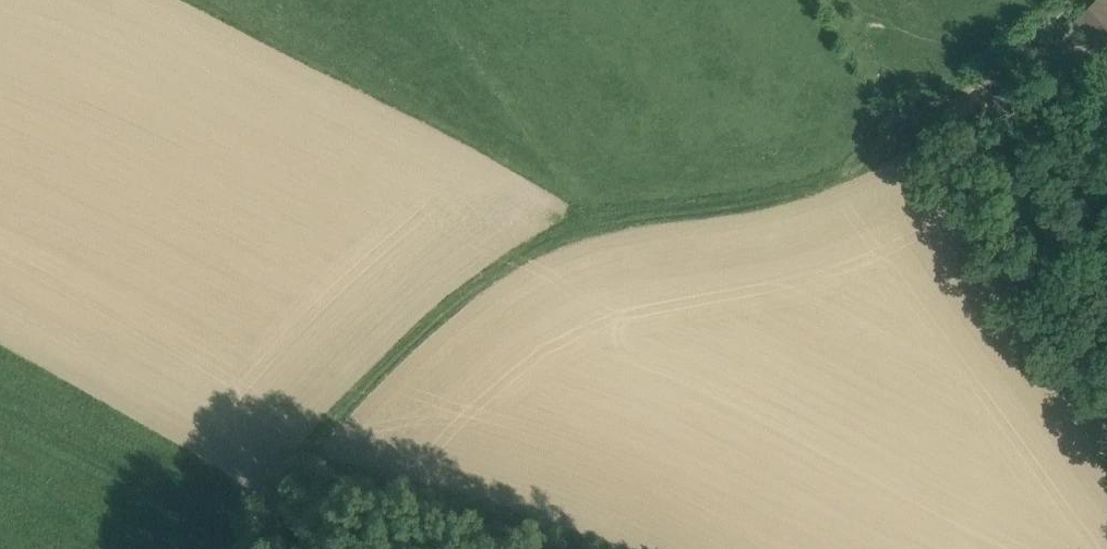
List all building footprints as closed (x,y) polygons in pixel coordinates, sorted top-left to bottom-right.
[(1077,19),(1102,45),(1106,39),(1106,1),(1106,0),(1097,0),(1077,19)]
